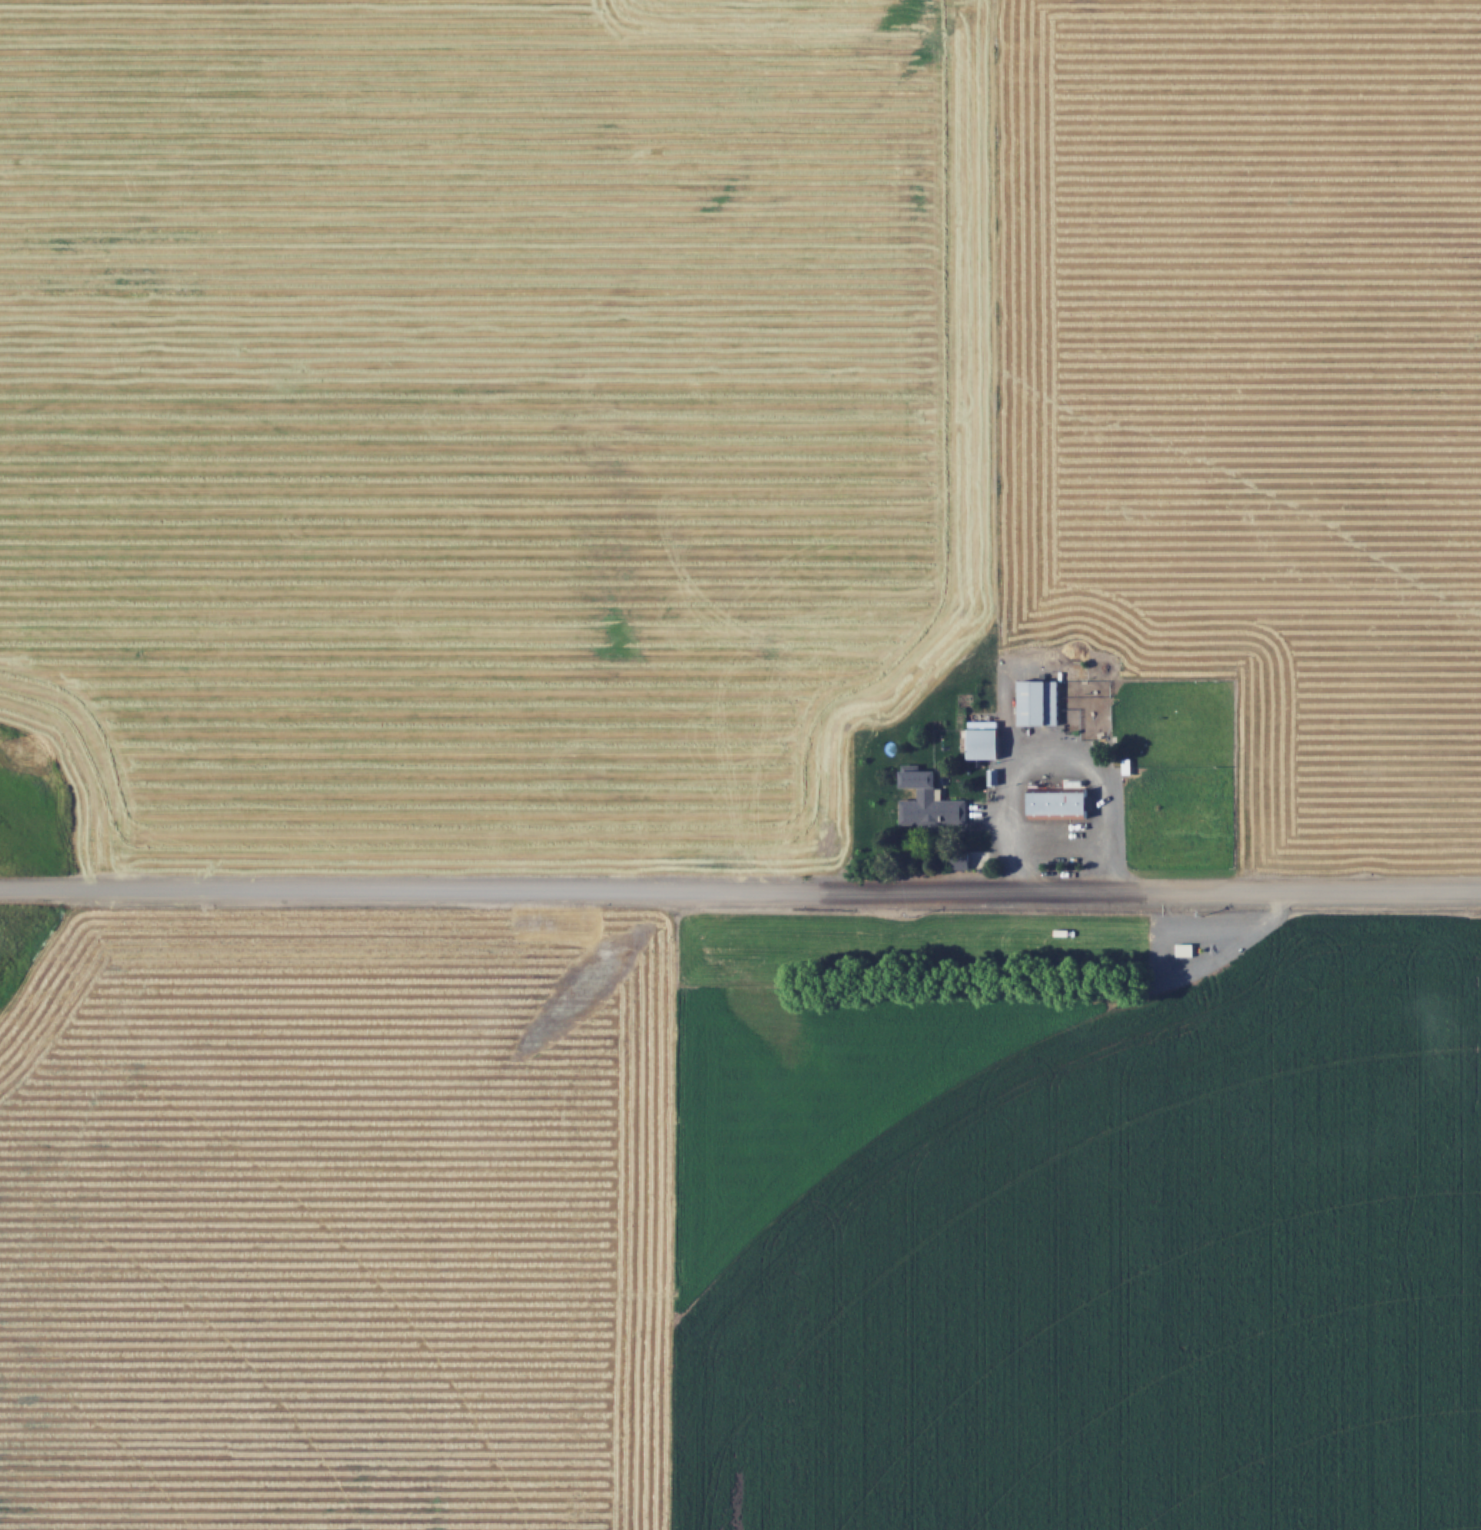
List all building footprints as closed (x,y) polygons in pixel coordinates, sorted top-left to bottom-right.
[(1059,680),(1022,681),(1023,726),(1060,726),(1059,680)] [(971,760),(1001,760),(1001,728),(971,728),(971,760)] [(967,826),(968,800),(937,799),(938,770),(919,770),(918,801),(901,800),(901,825),(967,826)] [(1091,818),(1091,788),(1029,788),(1029,818),(1091,818)] [(1195,957),(1195,944),(1177,944),(1177,957),(1195,957)]
